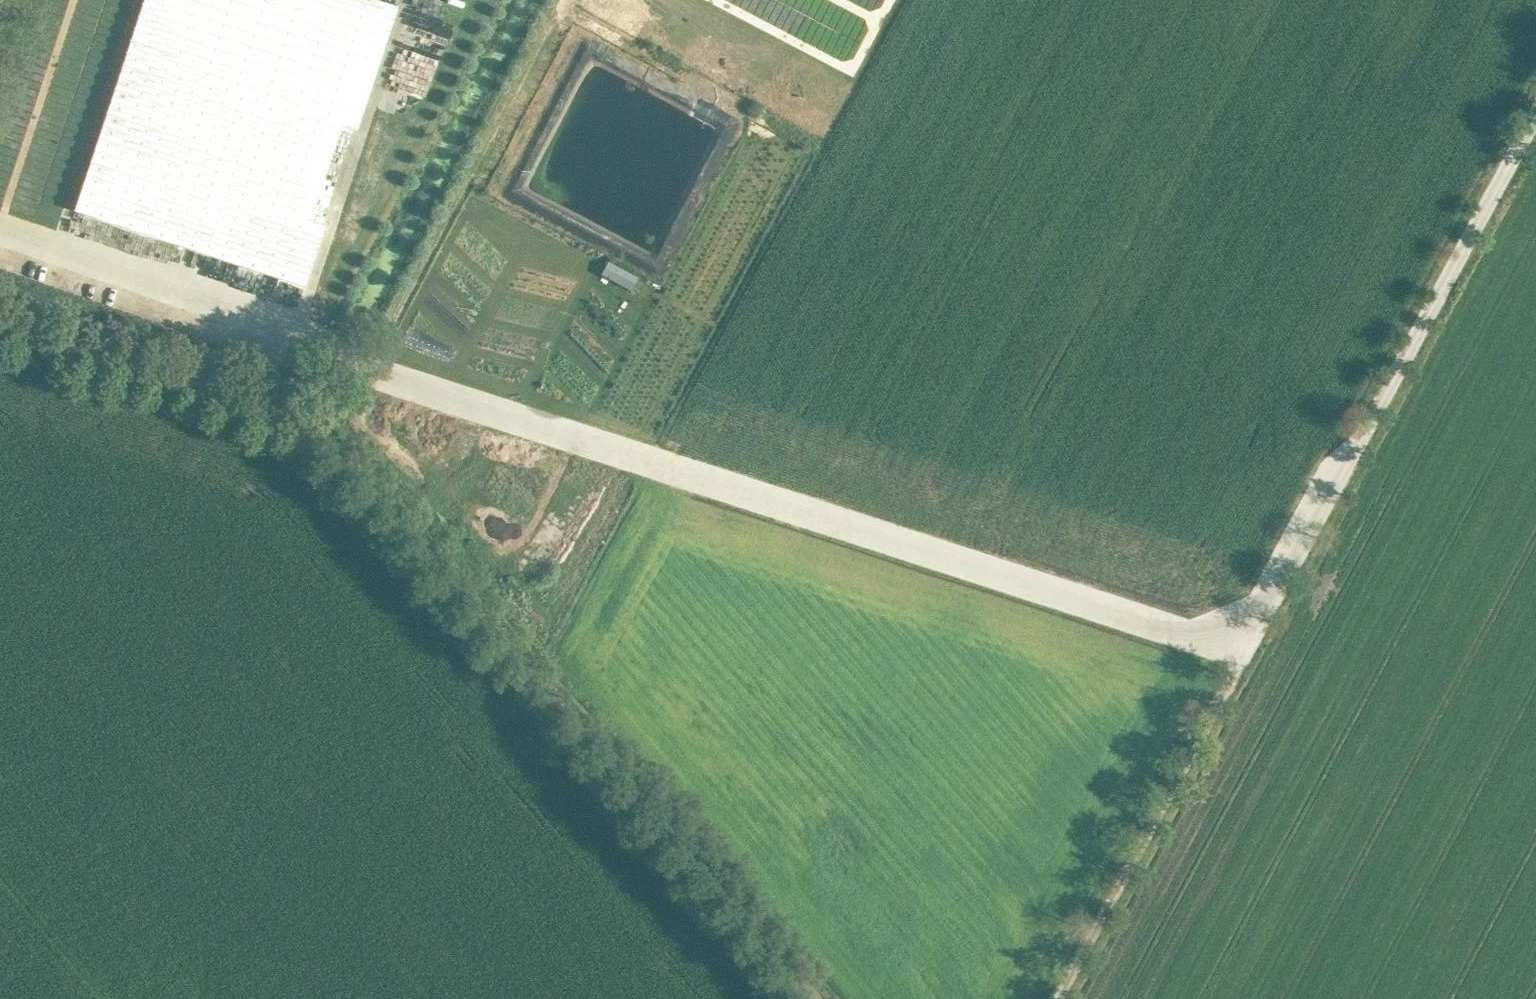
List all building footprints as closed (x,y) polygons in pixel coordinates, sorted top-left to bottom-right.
[(340,129),(353,133),(393,12),(357,0),(144,0),(124,59),(96,150),(312,218),(340,129)] [(324,222),(312,218),(96,150),(76,211),(305,283),(324,222)]
